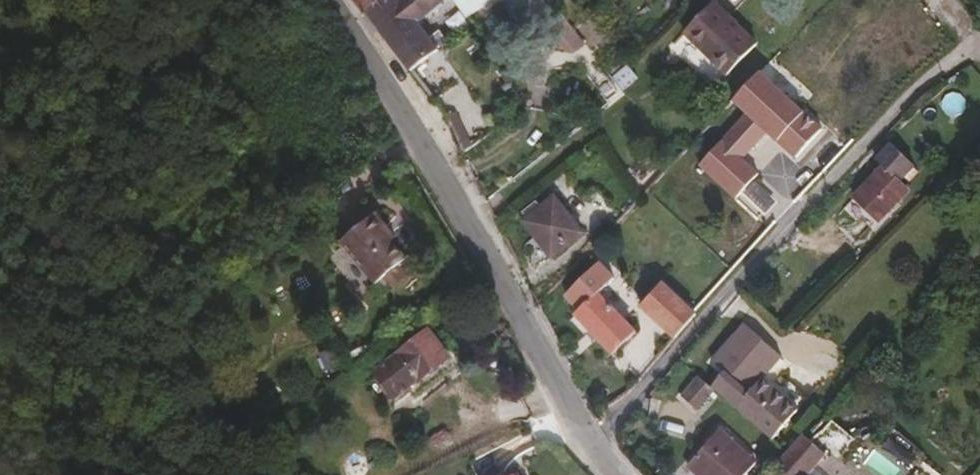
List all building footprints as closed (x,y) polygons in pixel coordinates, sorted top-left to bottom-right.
[(375,0),(354,0),(362,11),(364,10),(375,0)] [(364,10),(409,70),(438,48),(422,20),(446,0),(375,0),(364,10)] [(468,19),(490,0),(457,0),(468,19)] [(545,0),(528,0),(549,25),(559,16),(558,15),(545,0)] [(605,69),(572,24),(559,36),(590,80),(605,69)] [(730,72),(688,30),(657,60),(699,102),(730,72)] [(750,85),(760,71),(747,63),(738,77),(750,85)] [(622,92),(611,76),(605,69),(590,80),(607,104),(622,92)] [(902,189),(895,182),(910,165),(889,145),(874,161),(881,169),(851,200),(873,221),(902,189)] [(550,257),(581,232),(552,196),(521,221),(550,257)] [(388,237),(379,226),(383,222),(373,208),(338,235),(372,279),(380,273),(397,260),(404,255),(388,237)] [(392,233),(383,222),(379,226),(388,237),(392,233)] [(389,285),(406,273),(397,260),(380,273),(389,285)] [(631,331),(596,294),(612,279),(596,262),(563,295),(577,310),(573,314),(609,354),(631,331)] [(692,314),(659,282),(639,306),(672,337),(692,314)] [(758,379),(778,358),(741,326),(709,362),(723,375),(710,390),(712,393),(768,439),(804,397),(820,409),(847,378),(828,361),(801,394),(783,379),(773,392),(758,379)] [(388,394),(444,354),(427,331),(372,371),(388,394)] [(695,411),(712,393),(710,390),(698,380),(681,399),(695,411)] [(752,462),(715,432),(684,468),(693,474),(742,474),(752,462)] [(822,453),(800,433),(783,452),(771,466),(781,474),(803,474),(822,453)]
